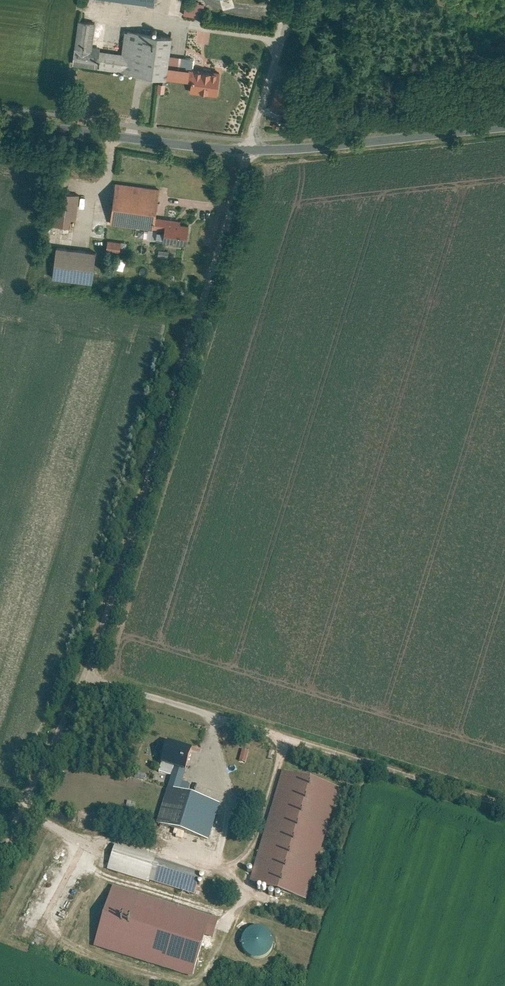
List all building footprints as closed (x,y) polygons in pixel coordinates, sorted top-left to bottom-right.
[(185,16),(198,18),(201,0),(187,0),(185,16)] [(98,21),(80,19),(73,63),(192,80),(191,91),(219,95),(222,71),(196,67),(197,57),(172,53),(174,34),(127,28),(123,52),(94,48),(98,21)] [(158,91),(166,93),(167,83),(160,82),(158,91)] [(291,88),(277,84),(270,110),(284,114),(291,88)] [(284,117),(273,115),(272,122),(283,125),(284,117)] [(117,181),(112,223),(164,229),(163,238),(188,242),(191,224),(181,223),(182,218),(157,215),(160,187),(117,181)] [(56,190),(52,225),(70,227),(71,216),(78,217),(80,193),(56,190)] [(110,238),(108,251),(121,253),(123,240),(110,238)] [(97,251),(57,246),(53,277),(93,282),(97,251)] [(191,751),(167,744),(161,764),(186,771),(191,751)] [(249,752),(242,750),(239,761),(245,763),(249,752)] [(171,770),(159,766),(157,773),(169,777),(171,770)] [(178,790),(183,773),(173,770),(168,787),(178,790)] [(340,788),(282,771),(249,884),(307,901),(340,788)] [(168,787),(155,824),(209,842),(221,805),(178,790),(168,787)] [(108,870),(194,897),(199,882),(193,881),(195,871),(116,846),(108,870)] [(216,929),(219,919),(113,886),(94,947),(192,977),(208,927),(216,929)] [(271,934),(268,931),(264,928),(259,927),(254,927),(249,929),(245,933),(243,938),(242,943),(243,948),(246,953),(250,956),(255,957),(260,958),(265,956),(269,953),(272,949),(273,944),(273,939),(271,934)]
